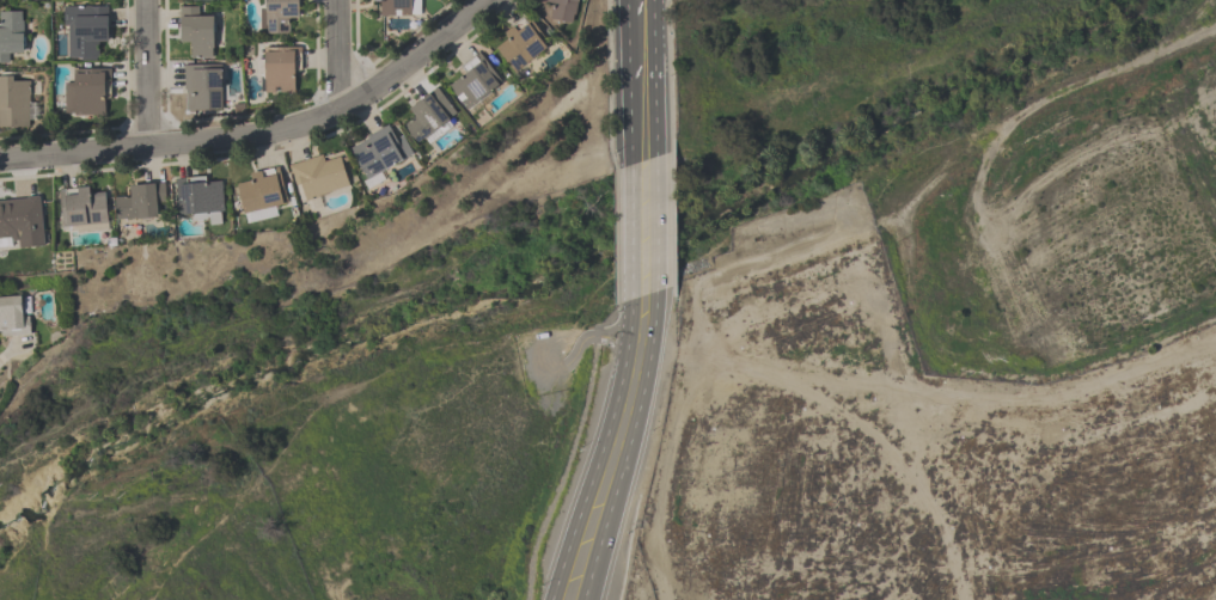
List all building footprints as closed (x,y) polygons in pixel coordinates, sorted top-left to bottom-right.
[(289,34),(289,22),(301,22),(301,0),(261,0),(261,34),(289,34)] [(376,17),(414,17),(415,0),(376,0),(376,17)] [(579,0),(543,0),(542,4),(554,7),(551,19),(572,25),(579,0)] [(65,61),(97,61),(97,47),(109,47),(109,6),(65,6),(65,61)] [(181,7),(181,46),(192,46),(192,60),(214,60),(214,20),(202,20),(202,7),(181,7)] [(13,64),(13,51),(25,51),(25,12),(2,12),(2,25),(0,25),(0,64),(13,64)] [(496,50),(517,75),(551,46),(527,17),(503,38),(506,42),(496,50)] [(299,48),(263,48),(262,94),(298,94),(299,48)] [(446,85),(468,113),(505,84),(482,55),(446,85)] [(184,66),(184,111),(223,111),(223,66),(184,66)] [(64,82),(64,116),(111,116),(111,69),(76,69),(76,82),(64,82)] [(35,128),(35,102),(29,102),(29,77),(0,77),(0,128),(35,128)] [(404,128),(418,147),(460,115),(438,87),(407,111),(414,120),(404,128)] [(403,131),(393,136),(388,126),(348,146),(366,181),(415,157),(403,131)] [(289,166),(300,203),(356,186),(345,149),(289,166)] [(279,217),(276,205),(286,203),(278,168),(236,179),(247,225),(279,217)] [(223,176),(177,178),(179,216),(194,215),(194,226),(225,224),(223,176)] [(167,207),(166,184),(128,185),(128,198),(116,199),(117,221),(158,220),(158,207),(167,207)] [(62,229),(109,229),(109,189),(61,190),(62,229)] [(46,247),(42,198),(0,201),(0,250),(46,247)] [(1,337),(30,332),(29,314),(23,314),(22,295),(0,297),(0,332),(1,337)]
